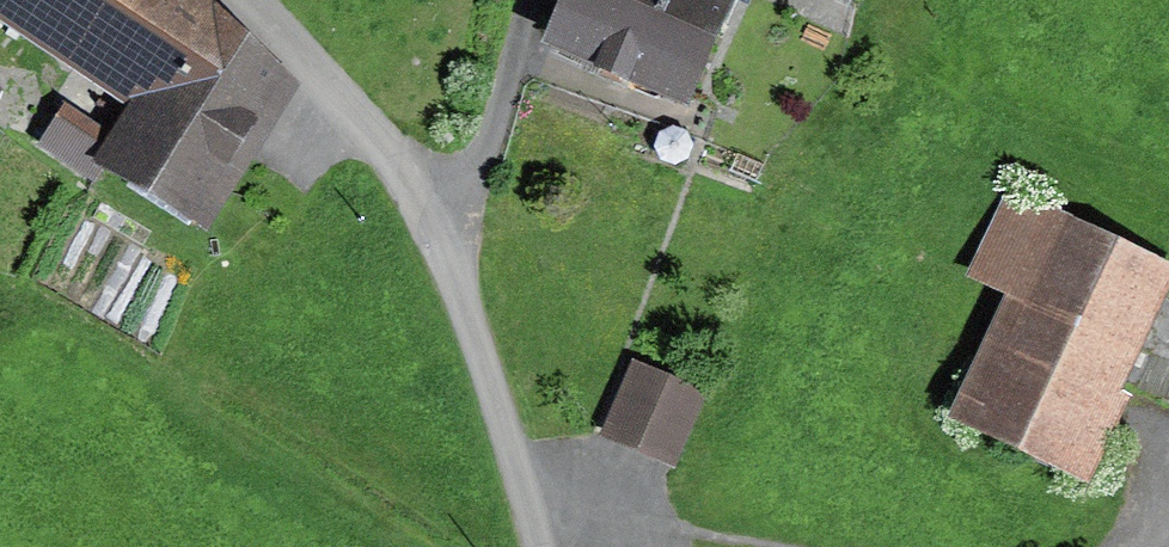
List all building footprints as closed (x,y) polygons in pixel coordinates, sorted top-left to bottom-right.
[(136,114),(214,3),(215,0),(0,0),(0,22),(136,114)] [(542,41),(622,73),(652,0),(559,0),(542,41)] [(622,73),(694,102),(737,0),(652,0),(622,73)] [(309,87),(214,3),(136,114),(118,140),(95,172),(210,233),(309,87)] [(95,172),(118,140),(66,104),(37,145),(89,181),(95,172)] [(1004,185),(961,278),(1002,297),(946,418),(1089,483),(1129,395),(1122,391),(1168,288),(1168,260),(1004,185)] [(708,391),(634,360),(602,436),(676,467),(708,391)]
